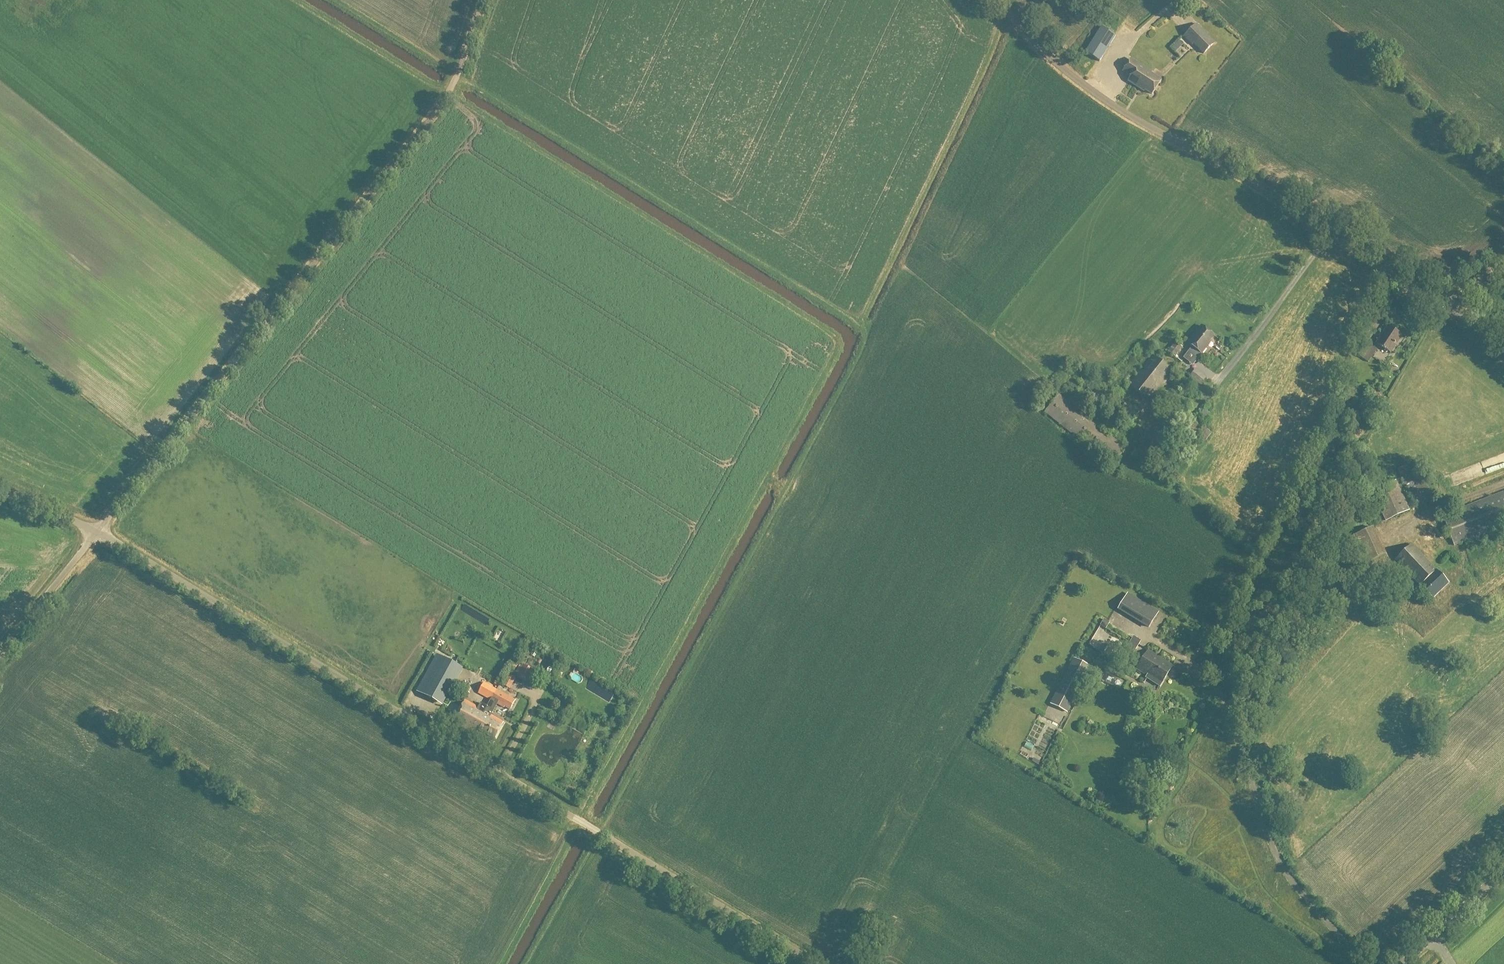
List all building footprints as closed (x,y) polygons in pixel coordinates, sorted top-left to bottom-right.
[(1202,55),(1214,44),(1196,25),(1183,38),(1191,46),(1192,45),(1202,55)] [(1101,28),(1084,54),(1099,63),(1115,36),(1101,28)] [(1177,49),(1183,43),(1179,39),(1173,46),(1177,49)] [(1130,60),(1123,72),(1131,77),(1128,82),(1138,89),(1139,88),(1142,90),(1141,91),(1144,92),(1145,91),(1151,95),(1160,82),(1150,75),(1151,74),(1130,60)] [(1212,336),(1200,326),(1187,344),(1191,347),(1187,352),(1195,358),(1199,353),(1200,354),(1206,346),(1205,346),(1212,336)] [(1389,354),(1401,337),(1387,328),(1376,345),(1389,354)] [(1362,360),(1371,347),(1361,340),(1352,353),(1362,360)] [(1173,357),(1181,347),(1174,343),(1167,352),(1173,357)] [(1148,402),(1172,372),(1152,357),(1129,386),(1148,402)] [(1112,467),(1126,449),(1058,395),(1044,413),(1112,467)] [(1131,422),(1139,413),(1126,403),(1119,413),(1131,422)] [(1205,441),(1211,433),(1196,421),(1190,429),(1205,441)] [(1412,545),(1399,556),(1424,584),(1436,573),(1419,553),(1419,552),(1412,545)] [(1433,600),(1451,587),(1441,573),(1423,587),(1433,600)] [(1158,613),(1127,595),(1118,609),(1149,628),(1158,613)] [(1103,620),(1099,627),(1105,630),(1109,624),(1103,620)] [(1156,628),(1163,633),(1169,625),(1162,620),(1156,628)] [(437,646),(440,651),(446,648),(443,642),(437,646)] [(1160,687),(1172,667),(1148,651),(1136,670),(1147,676),(1146,679),(1160,687)] [(437,703),(457,667),(437,656),(417,692),(437,703)] [(1067,713),(1090,668),(1073,659),(1050,705),(1067,713)] [(527,684),(533,673),(522,667),(516,678),(527,684)] [(503,684),(510,688),(515,677),(508,674),(503,684)] [(515,701),(484,684),(479,694),(504,708),(504,707),(510,710),(515,701)] [(453,723),(472,734),(487,708),(481,704),(478,709),(465,701),(453,723)] [(487,708),(472,734),(491,744),(503,723),(491,716),(493,711),(487,708)]
